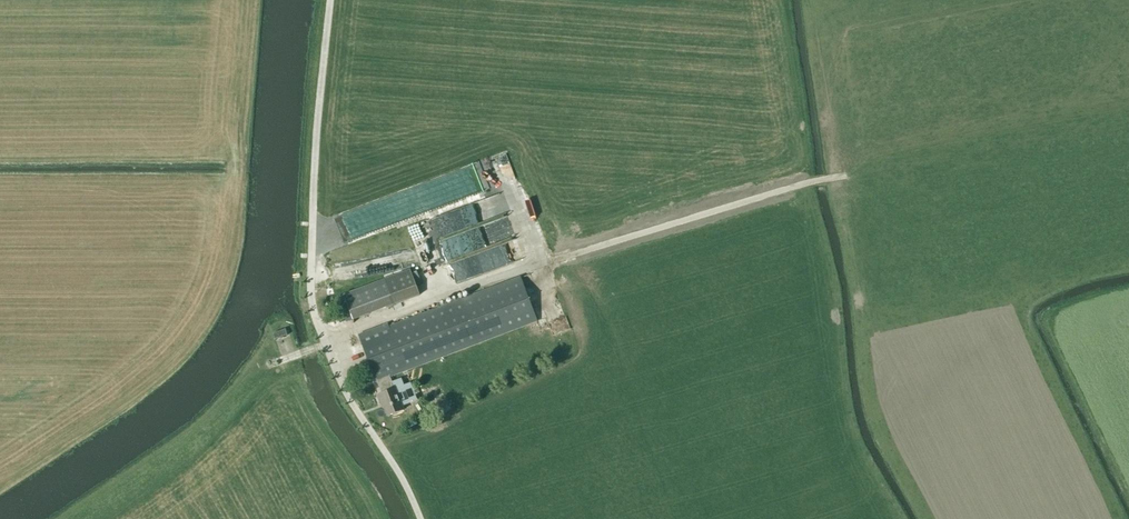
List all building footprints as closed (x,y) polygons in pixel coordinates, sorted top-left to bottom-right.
[(410,270),(386,279),(344,295),(354,320),(420,295),(410,270)] [(537,321),(521,278),(465,299),(361,339),(377,382),(378,382),(383,394),(379,395),(382,403),(383,403),(389,416),(404,410),(396,389),(391,377),(482,342),(537,321)] [(285,329),(273,334),(275,340),(287,335),(285,329)]
